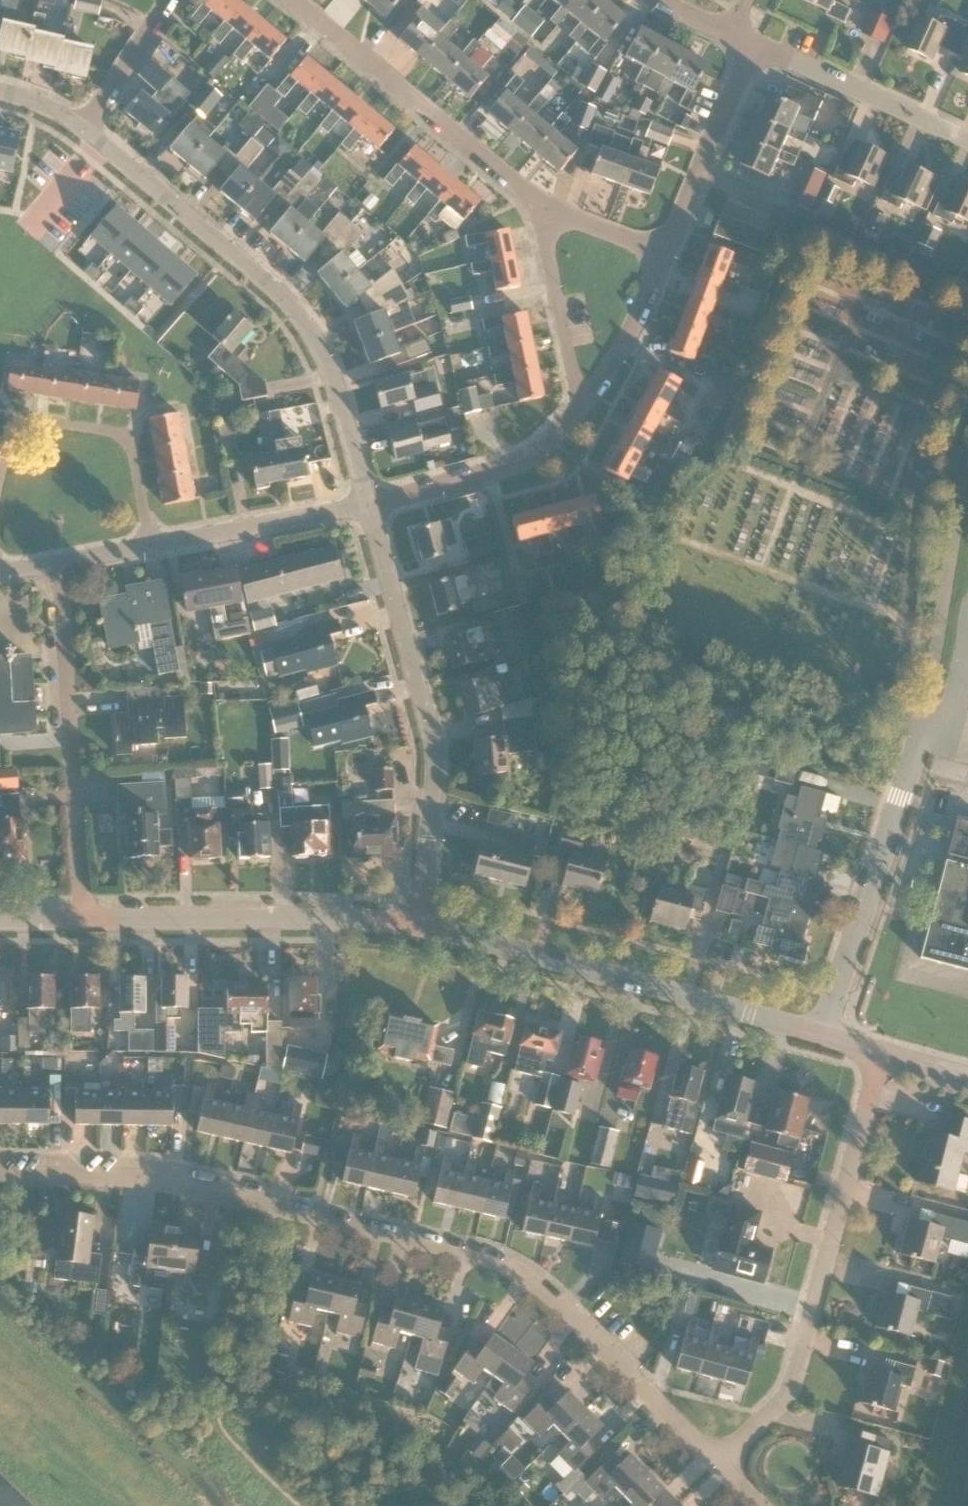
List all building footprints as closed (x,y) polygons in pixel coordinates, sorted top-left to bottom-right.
[(2,31),(0,39),(0,51),(27,57),(33,30),(31,29),(13,26),(18,0),(0,0),(0,31),(2,31)] [(73,10),(99,16),(103,0),(76,0),(73,10)] [(243,5),(236,0),(210,0),(206,5),(204,3),(190,20),(199,27),(212,11),(225,22),(227,24),(243,5)] [(366,2),(386,18),(401,0),(368,0),(366,2)] [(509,0),(503,0),(496,9),(509,20),(518,8),(509,0)] [(569,13),(567,11),(575,0),(554,0),(562,7),(550,21),(558,27),(569,13)] [(603,0),(575,0),(567,11),(569,13),(581,23),(569,37),(577,43),(588,29),(585,27),(605,2),(603,0)] [(830,12),(829,14),(847,22),(850,14),(852,10),(835,2),(836,0),(805,0),(830,12)] [(905,0),(884,0),(880,9),(896,17),(905,0)] [(625,18),(605,2),(585,27),(588,29),(600,39),(589,52),(596,59),(608,44),(605,41),(625,18)] [(264,23),(243,5),(227,24),(225,22),(212,38),(220,44),(233,29),(247,40),(249,42),(264,23)] [(544,22),(525,6),(512,22),(531,38),(544,22)] [(400,40),(423,59),(441,38),(438,35),(445,26),(422,7),(414,17),(416,19),(400,40)] [(895,20),(871,10),(861,33),(885,43),(895,20)] [(26,61),(56,67),(62,40),(60,39),(41,36),(45,16),(35,13),(31,29),(33,30),(27,57),(26,61)] [(961,56),(967,40),(967,27),(942,15),(939,24),(923,17),(909,49),(933,59),(939,46),(961,56)] [(489,31),(506,45),(516,33),(499,19),(489,31)] [(423,59),(447,79),(464,57),(461,55),(446,43),(459,27),(450,20),(445,26),(438,35),(441,38),(423,59)] [(63,23),(60,39),(62,40),(56,67),(56,71),(86,78),(92,50),(70,46),(74,25),(63,23)] [(287,42),(264,23),(249,42),(247,40),(234,55),(242,63),(255,47),(271,60),(287,42)] [(641,29),(626,58),(643,67),(635,83),(643,87),(652,71),(649,70),(664,41),(641,29)] [(526,42),(516,33),(506,45),(505,46),(515,54),(526,42)] [(474,39),(461,55),(464,57),(447,79),(471,99),(489,77),(470,62),(483,46),(474,39)] [(652,71),(643,87),(657,94),(665,99),(674,83),(671,81),(686,53),(664,41),(649,70),(652,71)] [(531,60),(536,54),(529,48),(524,54),(531,60)] [(686,53),(671,81),(674,83),(688,90),(680,105),(688,110),(696,93),(694,92),(708,65),(686,53)] [(298,83),(311,94),(313,96),(329,76),(307,58),(292,76),(290,74),(276,91),(285,98),(298,83)] [(170,118),(190,94),(152,60),(152,61),(153,62),(140,76),(157,92),(150,100),(142,93),(126,112),(135,120),(139,124),(140,125),(138,127),(147,134),(149,132),(150,133),(152,134),(167,116),(170,118)] [(203,69),(214,78),(222,69),(211,60),(203,69)] [(595,93),(607,71),(591,63),(586,72),(578,68),(571,79),(595,93)] [(530,112),(526,109),(512,97),(525,82),(516,75),(503,91),(506,93),(489,114),(512,133),(530,112)] [(592,102),(604,109),(620,82),(607,75),(592,102)] [(350,94),(329,76),(313,96),(311,94),(298,109),(307,116),(319,101),(333,112),(335,113),(350,94)] [(223,97),(207,83),(188,105),(204,119),(223,97)] [(266,87),(249,107),(264,119),(280,99),(266,87)] [(773,94),(762,119),(792,132),(793,128),(809,135),(816,121),(824,102),(807,94),(800,91),(790,87),(788,92),(785,99),(779,97),(773,94)] [(341,119),(354,130),(357,131),(372,112),(350,94),(335,113),(333,112),(320,127),(329,134),(341,119)] [(539,94),(526,109),(530,112),(512,133),(536,153),(553,132),(549,129),(535,117),(548,101),(539,94)] [(647,115),(654,102),(642,95),(635,109),(647,115)] [(596,109),(580,102),(571,126),(587,132),(596,109)] [(856,107),(843,102),(838,114),(851,119),(856,107)] [(280,105),(270,116),(283,129),(294,117),(280,105)] [(617,122),(620,115),(609,110),(606,118),(617,122)] [(357,131),(354,130),(342,145),(350,152),(363,136),(379,149),(394,131),(372,112),(357,131)] [(252,138),(264,125),(250,113),(238,126),(252,138)] [(553,132),(536,153),(559,173),(577,152),(558,136),(571,120),(562,113),(549,129),(553,132)] [(684,130),(690,118),(682,114),(676,126),(684,130)] [(171,150),(188,165),(209,140),(217,131),(199,117),(195,122),(187,115),(174,131),(181,138),(171,150)] [(762,119),(752,141),(782,154),(783,151),(789,137),(806,144),(809,135),(793,128),(792,132),(762,119)] [(674,131),(652,122),(645,138),(668,147),(674,131)] [(592,174),(621,185),(630,159),(626,157),(608,151),(615,132),(595,124),(588,144),(601,149),(592,174)] [(12,173),(20,134),(0,130),(0,170),(12,173)] [(633,138),(626,157),(630,159),(621,185),(650,195),(660,169),(637,161),(644,142),(633,138)] [(221,192),(238,207),(258,182),(246,172),(265,149),(252,139),(237,157),(223,173),(231,180),(221,192)] [(222,151),(209,140),(188,165),(206,179),(216,167),(223,173),(237,157),(225,147),(222,151)] [(782,154),(752,141),(742,165),(771,178),(779,159),(795,166),(799,158),(783,151),(782,154)] [(873,186),(888,154),(864,143),(858,157),(847,151),(834,178),(854,187),(858,179),(873,186)] [(420,186),(436,166),(414,148),(400,165),(398,164),(385,180),(393,187),(404,173),(418,184),(420,186)] [(273,215),(309,171),(313,167),(302,158),(292,171),(291,170),(272,193),(258,182),(238,207),(255,221),(265,209),(273,215)] [(940,183),(933,180),(935,176),(911,165),(905,178),(894,173),(882,199),(901,208),(905,200),(928,210),(940,183)] [(458,184),(436,166),(420,186),(418,184),(406,198),(415,205),(427,190),(440,201),(442,203),(458,184)] [(271,234),(288,249),(309,224),(296,213),(322,182),(309,171),(273,215),(281,222),(271,234)] [(821,189),(799,179),(789,203),(811,212),(821,189)] [(964,180),(958,193),(946,188),(934,215),(954,224),(958,215),(967,220),(967,182),(964,180)] [(442,203),(440,201),(428,217),(436,224),(449,208),(460,218),(465,221),(481,202),(458,184),(442,203)] [(840,188),(830,184),(825,198),(834,201),(840,188)] [(117,207),(91,237),(111,255),(137,225),(117,207)] [(889,216),(874,210),(867,226),(882,232),(889,216)] [(316,251),(323,257),(352,223),(340,213),(322,235),(309,224),(288,249),(305,263),(316,251)] [(726,239),(733,220),(721,215),(714,235),(726,239)] [(726,239),(739,244),(746,224),(733,220),(726,239)] [(857,236),(862,226),(849,220),(844,230),(857,236)] [(364,233),(352,223),(323,257),(331,264),(329,266),(318,274),(333,292),(357,271),(356,270),(351,263),(347,259),(345,256),(364,233)] [(739,244),(750,248),(757,228),(746,224),(739,244)] [(942,231),(927,224),(919,244),(934,250),(942,231)] [(137,225),(111,255),(131,272),(157,242),(137,225)] [(757,228),(750,248),(761,252),(768,232),(757,228)] [(491,263),(514,258),(509,231),(485,236),(485,233),(465,237),(467,248),(487,244),(490,261),(491,263)] [(915,253),(919,242),(898,234),(894,245),(915,253)] [(157,242),(131,272),(151,289),(177,259),(157,242)] [(441,259),(454,254),(450,244),(437,249),(441,259)] [(710,246),(700,273),(723,281),(723,279),(729,263),(747,269),(751,259),(733,252),(732,254),(710,246)] [(520,287),(514,258),(491,263),(490,261),(471,265),(473,275),(493,271),(497,292),(520,287)] [(177,259),(151,289),(171,306),(197,276),(177,259)] [(90,278),(98,268),(92,263),(84,272),(90,278)] [(96,283),(104,273),(98,268),(90,278),(96,283)] [(359,299),(364,308),(403,285),(394,268),(375,284),(374,280),(368,283),(357,271),(333,292),(347,309),(359,299)] [(700,273),(690,299),(713,307),(714,305),(719,289),(738,296),(741,286),(723,279),(723,281),(700,273)] [(411,300),(403,285),(364,308),(369,317),(355,323),(363,344),(393,332),(416,324),(407,303),(411,300)] [(449,300),(452,313),(471,309),(469,296),(449,300)] [(129,312),(137,302),(138,302),(131,297),(123,306),(129,312)] [(732,312),(714,305),(713,307),(690,299),(680,326),(703,334),(704,332),(710,316),(728,322),(732,312)] [(135,317),(144,307),(138,302),(137,302),(129,312),(135,317)] [(266,382),(232,352),(252,330),(234,314),(214,337),(221,344),(209,358),(239,385),(242,401),(268,396),(266,382)] [(504,327),(508,344),(508,347),(532,342),(526,314),(503,318),(503,316),(483,320),(485,331),(504,327)] [(722,339),(704,332),(703,334),(680,326),(670,353),(693,362),(700,342),(718,349),(722,339)] [(399,348),(393,332),(363,344),(371,365),(385,359),(389,369),(432,353),(426,338),(399,348)] [(538,370),(532,342),(508,347),(508,344),(489,348),(491,359),(510,355),(513,372),(514,375),(538,370)] [(9,390),(41,395),(45,367),(13,362),(9,390)] [(45,367),(41,395),(73,400),(77,372),(45,367)] [(544,398),(538,370),(514,375),(513,372),(494,376),(496,386),(515,382),(520,402),(544,398)] [(667,407),(668,405),(677,390),(694,399),(699,389),(682,380),(681,381),(659,370),(646,396),(667,407)] [(73,400),(104,404),(109,377),(77,372),(73,400)] [(382,408),(413,400),(416,413),(442,406),(436,384),(431,386),(427,372),(408,377),(408,375),(376,384),(382,408)] [(140,382),(109,377),(104,404),(136,409),(140,382)] [(463,414),(482,410),(478,388),(459,392),(463,414)] [(646,396),(632,420),(654,432),(655,430),(663,414),(680,423),(685,414),(668,405),(667,407),(646,396)] [(461,416),(459,407),(445,411),(448,420),(461,416)] [(257,415),(259,427),(271,425),(282,482),(308,477),(303,449),(301,449),(299,437),(287,439),(281,410),(257,415)] [(150,419),(155,448),(185,442),(180,414),(150,419)] [(418,425),(418,426),(389,434),(396,459),(440,448),(439,446),(452,443),(445,418),(418,425)] [(655,430),(654,432),(632,420),(619,444),(641,456),(642,454),(650,439),(667,449),(672,439),(655,430)] [(218,425),(225,463),(240,460),(232,422),(218,425)] [(268,484),(282,482),(271,425),(259,427),(263,444),(260,444),(263,456),(251,459),(257,490),(269,488),(268,484)] [(699,437),(689,432),(683,443),(693,448),(699,437)] [(155,448),(160,476),(190,471),(185,442),(155,448)] [(682,464),(685,466),(694,450),(680,443),(679,445),(672,459),(682,464)] [(641,456),(619,444),(605,471),(627,482),(637,464),(654,473),(659,463),(649,458),(642,454),(641,456)] [(195,500),(190,471),(160,476),(166,505),(195,500)] [(635,511),(647,498),(631,485),(620,498),(635,511)] [(596,497),(568,504),(574,527),(577,527),(593,522),(598,541),(609,538),(604,519),(602,520),(596,497)] [(582,546),(577,527),(574,527),(568,504),(541,511),(547,535),(550,534),(566,530),(571,549),(582,546)] [(555,553),(550,534),(547,535),(541,511),(513,518),(519,542),(539,537),(544,556),(555,553)] [(450,522),(415,531),(422,562),(447,556),(445,547),(456,544),(450,522)] [(251,560),(237,564),(248,604),(342,578),(334,547),(313,553),(313,551),(253,567),(251,560)] [(472,561),(475,574),(495,568),(492,556),(472,561)] [(180,572),(187,611),(209,607),(215,641),(250,634),(247,618),(246,612),(230,615),(231,621),(226,622),(223,605),(243,601),(241,588),(236,568),(223,570),(223,571),(208,574),(208,575),(202,576),(201,568),(180,572)] [(465,576),(429,586),(437,615),(462,609),(460,601),(471,598),(465,576)] [(536,601),(530,578),(513,582),(519,605),(536,601)] [(153,648),(157,667),(159,676),(176,673),(178,672),(180,672),(177,660),(175,648),(169,616),(163,582),(141,586),(143,593),(100,601),(102,613),(104,623),(108,643),(109,647),(137,642),(139,651),(147,649),(153,648)] [(249,613),(254,632),(276,626),(271,607),(249,613)] [(524,629),(518,607),(494,613),(496,623),(499,635),(524,629)] [(648,615),(645,624),(663,629),(666,621),(648,615)] [(267,677),(279,675),(279,676),(306,669),(307,673),(336,665),(329,636),(341,633),(337,620),(302,630),(304,636),(271,645),(273,650),(261,653),(267,677)] [(493,657),(495,666),(505,664),(494,624),(446,637),(454,667),(493,657)] [(248,635),(251,648),(266,644),(263,632),(248,635)] [(537,674),(532,659),(520,663),(524,678),(537,674)] [(32,667),(32,662),(0,664),(0,734),(32,732),(35,729),(36,726),(32,667)] [(505,664),(495,666),(498,675),(508,673),(505,664)] [(501,708),(502,718),(545,707),(544,701),(532,702),(532,699),(507,706),(499,676),(461,686),(469,717),(501,708)] [(212,695),(212,683),(199,683),(200,695),(212,695)] [(185,738),(183,698),(163,699),(162,688),(127,690),(128,714),(115,715),(117,755),(131,754),(131,746),(156,744),(155,727),(164,726),(165,739),(185,738)] [(342,744),(364,738),(367,750),(375,749),(364,707),(376,704),(373,691),(338,701),(339,707),(307,716),(315,747),(341,740),(342,744)] [(283,706),(283,705),(269,709),(275,733),(304,727),(298,702),(283,706)] [(545,707),(502,718),(504,737),(475,739),(478,775),(510,773),(508,754),(537,752),(534,716),(545,715),(545,707)] [(272,770),(289,770),(288,739),(271,739),(272,770)] [(760,776),(764,765),(764,764),(754,762),(751,774),(752,774),(760,776)] [(272,789),(275,790),(274,774),(272,774),(271,764),(258,765),(260,790),(272,789)] [(766,778),(793,786),(796,773),(769,766),(766,778)] [(376,791),(393,790),(392,769),(375,770),(376,791)] [(19,786),(18,771),(6,772),(7,787),(19,786)] [(321,857),(326,854),(331,854),(328,806),(292,808),(291,796),(291,785),(295,785),(294,773),(274,774),(275,790),(278,792),(279,797),(281,827),(291,827),(293,857),(294,857),(295,859),(307,858),(308,856),(315,855),(316,855),(321,857)] [(195,776),(175,777),(177,802),(192,801),(190,777),(196,777),(195,776)] [(166,815),(164,782),(118,785),(119,818),(126,818),(126,834),(120,834),(121,849),(127,849),(128,858),(143,857),(146,859),(153,859),(155,857),(158,856),(158,855),(161,855),(160,848),(172,847),(171,831),(157,832),(157,830),(159,827),(159,820),(156,818),(156,815),(166,815)] [(778,841),(823,853),(824,852),(815,850),(817,840),(821,841),(825,827),(816,824),(820,810),(836,814),(841,797),(801,787),(798,798),(787,796),(779,829),(781,830),(778,841)] [(243,805),(242,791),(227,792),(228,806),(243,805)] [(23,859),(20,794),(1,795),(2,807),(4,807),(5,823),(0,824),(0,860),(23,859)] [(394,817),(394,801),(366,802),(366,798),(355,799),(355,803),(342,804),(343,817),(347,820),(349,858),(397,856),(396,834),(399,834),(398,821),(396,821),(395,817),(394,817)] [(221,857),(219,825),(227,825),(226,807),(191,809),(192,826),(188,826),(190,859),(221,857)] [(231,810),(231,824),(227,825),(228,838),(238,838),(239,859),(271,857),(269,823),(263,824),(262,815),(252,815),(252,808),(231,810)] [(949,861),(946,861),(931,918),(967,928),(967,819),(958,816),(948,853),(951,854),(949,861)] [(525,887),(536,841),(510,835),(506,849),(483,844),(475,875),(525,887)] [(607,860),(581,854),(583,845),(562,839),(557,861),(568,864),(563,885),(598,894),(607,860)] [(781,868),(773,899),(813,910),(816,898),(819,899),(822,886),(815,884),(823,853),(778,841),(777,841),(770,865),(781,868)] [(692,910),(703,913),(709,891),(688,885),(685,894),(659,887),(650,920),(686,930),(692,910)] [(716,911),(730,914),(736,889),(734,889),(722,886),(716,911)] [(813,911),(813,910),(773,899),(770,898),(762,927),(758,925),(753,943),(779,950),(778,956),(804,963),(808,945),(803,943),(811,910),(813,911)] [(958,968),(967,929),(967,928),(931,918),(927,916),(924,926),(929,927),(920,958),(958,968)] [(738,939),(742,922),(731,919),(727,936),(738,939)] [(958,968),(967,970),(967,929),(958,968)] [(70,976),(72,1033),(92,1033),(91,1008),(99,1008),(100,975),(70,976)] [(10,1011),(10,976),(0,976),(0,1011),(10,1011)] [(53,976),(28,976),(27,1009),(30,1009),(30,1019),(19,1019),(20,1049),(31,1049),(31,1033),(45,1033),(46,1009),(54,1009),(53,976)] [(188,976),(163,976),(163,991),(157,991),(157,1022),(168,1022),(168,1016),(182,1016),(182,1006),(188,1006),(188,976)] [(116,1028),(129,1028),(129,1052),(154,1052),(154,1030),(136,1030),(136,1010),(145,1010),(146,977),(121,977),(121,989),(116,989),(116,1001),(121,1001),(121,1017),(116,1017),(116,1028)] [(316,980),(290,980),(290,1014),(283,1014),(284,1025),(291,1024),(291,1028),(314,1028),(314,1012),(321,1012),(320,996),(317,996),(316,980)] [(267,1032),(267,1067),(281,1070),(283,1070),(283,1020),(267,1020),(267,987),(228,987),(228,1010),(199,1010),(199,1052),(224,1058),(224,1042),(225,1033),(243,1033),(243,1023),(251,1023),(251,1032),(267,1032)] [(483,1068),(487,1053),(505,1057),(514,1021),(479,1012),(467,1064),(483,1068)] [(438,1025),(388,1013),(379,1048),(397,1053),(396,1057),(413,1061),(414,1056),(450,1065),(454,1050),(433,1045),(438,1025)] [(545,1072),(547,1061),(554,1063),(561,1033),(543,1028),(526,1024),(519,1053),(520,1053),(515,1071),(536,1076),(541,1078),(543,1078),(545,1072)] [(176,1051),(176,1026),(156,1027),(156,1051),(176,1051)] [(0,1036),(0,1052),(16,1052),(17,1037),(0,1036)] [(577,1046),(571,1045),(562,1082),(560,1081),(552,1111),(574,1116),(581,1085),(576,1084),(577,1078),(593,1082),(600,1052),(595,1051),(597,1042),(579,1038),(577,1046)] [(327,1054),(289,1045),(284,1070),(322,1079),(327,1054)] [(100,1063),(108,1063),(114,1057),(114,1050),(100,1050),(100,1063)] [(655,1057),(630,1051),(626,1066),(622,1066),(619,1081),(620,1082),(617,1096),(636,1100),(639,1087),(647,1089),(655,1057)] [(40,1070),(56,1070),(56,1059),(40,1059),(40,1070)] [(663,1127),(678,1131),(687,1101),(695,1103),(703,1073),(701,1072),(698,1067),(695,1066),(690,1069),(678,1065),(670,1096),(672,1097),(663,1127)] [(9,1072),(1,1072),(1,1121),(25,1121),(25,1088),(9,1088),(9,1072)] [(41,1088),(25,1088),(25,1121),(48,1121),(49,1072),(41,1072),(41,1088)] [(553,1109),(561,1076),(545,1072),(543,1078),(541,1078),(535,1104),(553,1109)] [(164,1088),(148,1088),(147,1121),(172,1121),(172,1105),(184,1106),(185,1082),(173,1081),(173,1073),(164,1073),(164,1088)] [(73,1120),(99,1121),(100,1088),(100,1083),(83,1083),(84,1074),(64,1074),(64,1100),(74,1100),(73,1120)] [(116,1088),(100,1088),(99,1121),(123,1121),(124,1075),(116,1075),(116,1088)] [(123,1121),(147,1121),(148,1088),(132,1088),(132,1075),(124,1075),(123,1121)] [(720,1097),(715,1117),(712,1130),(743,1139),(747,1126),(744,1125),(750,1099),(748,1098),(752,1081),(730,1075),(724,1098),(720,1097)] [(220,1132),(227,1101),(212,1097),(216,1081),(207,1079),(206,1084),(194,1081),(188,1107),(200,1109),(195,1127),(220,1132)] [(220,1132),(243,1137),(255,1089),(248,1087),(244,1104),(227,1101),(220,1132)] [(456,1093),(430,1087),(421,1123),(447,1129),(456,1093)] [(262,1091),(255,1089),(243,1137),(267,1142),(274,1111),(258,1107),(262,1091)] [(794,1097),(775,1091),(764,1129),(778,1133),(775,1143),(795,1149),(810,1100),(805,1099),(802,1094),(799,1094),(794,1097)] [(290,1114),(274,1111),(267,1142),(291,1148),(303,1100),(294,1098),(290,1114)] [(453,1113),(449,1131),(473,1136),(472,1139),(493,1144),(501,1108),(480,1103),(477,1118),(453,1113)] [(950,1116),(945,1136),(928,1132),(923,1152),(919,1166),(919,1167),(916,1180),(918,1181),(921,1182),(953,1191),(954,1187),(964,1190),(967,1175),(958,1172),(959,1169),(964,1151),(967,1152),(967,1121),(950,1116)] [(599,1126),(590,1164),(611,1169),(620,1131),(599,1126)] [(375,1152),(366,1184),(390,1189),(397,1158),(382,1155),(385,1139),(388,1128),(380,1127),(375,1152)] [(437,1133),(422,1129),(419,1144),(434,1148),(437,1133)] [(366,1184),(375,1152),(359,1149),(362,1134),(353,1132),(353,1134),(350,1149),(346,1164),(343,1180),(366,1184)] [(325,1157),(329,1140),(305,1135),(301,1152),(325,1157)] [(449,1148),(451,1140),(440,1137),(438,1146),(449,1148)] [(793,1155),(750,1142),(743,1170),(786,1182),(786,1181),(793,1156),(793,1155)] [(346,1164),(350,1149),(333,1146),(330,1161),(346,1164)] [(413,1161),(397,1158),(390,1189),(414,1194),(424,1147),(417,1146),(413,1161)] [(434,1200),(458,1205),(465,1172),(449,1169),(453,1154),(444,1152),(434,1200)] [(526,1154),(517,1152),(514,1165),(523,1167),(526,1154)] [(468,1157),(465,1172),(458,1205),(482,1210),(489,1177),(473,1174),(476,1159),(468,1157)] [(697,1186),(704,1163),(692,1159),(686,1183),(697,1186)] [(505,1181),(489,1177),(482,1210),(506,1215),(516,1168),(508,1166),(505,1181)] [(676,1184),(639,1175),(638,1175),(633,1196),(635,1196),(672,1204),(676,1184)] [(555,1201),(539,1198),(542,1181),(533,1180),(531,1191),(524,1190),(521,1205),(528,1206),(524,1226),(548,1232),(555,1201)] [(548,1232),(572,1236),(579,1206),(563,1203),(567,1187),(558,1185),(555,1201),(548,1232)] [(579,1206),(572,1236),(596,1242),(606,1195),(597,1193),(594,1209),(579,1206)] [(713,1268),(763,1281),(771,1250),(752,1245),(761,1212),(733,1205),(724,1238),(721,1237),(713,1268)] [(55,1259),(57,1260),(55,1271),(74,1273),(73,1281),(98,1284),(102,1255),(89,1253),(94,1216),(61,1212),(55,1259)] [(950,1239),(967,1244),(967,1222),(933,1213),(930,1224),(908,1218),(898,1253),(934,1263),(941,1237),(950,1239)] [(618,1225),(606,1222),(601,1241),(613,1244),(618,1225)] [(631,1222),(630,1224),(620,1262),(624,1263),(651,1270),(656,1249),(662,1230),(631,1222)] [(157,1268),(170,1270),(175,1227),(152,1224),(149,1246),(136,1244),(131,1286),(154,1289),(157,1268)] [(199,1230),(175,1227),(170,1270),(185,1272),(182,1291),(206,1294),(210,1264),(195,1262),(199,1230)] [(130,1276),(133,1253),(119,1252),(117,1275),(130,1276)] [(46,1255),(29,1253),(27,1266),(45,1268),(46,1255)] [(233,1270),(214,1268),(213,1276),(231,1278),(233,1270)] [(317,1310),(328,1312),(336,1278),(313,1272),(306,1300),(294,1298),(289,1322),(313,1327),(317,1310)] [(360,1283),(336,1278),(328,1312),(340,1315),(337,1332),(360,1337),(365,1313),(354,1310),(360,1283)] [(917,1310),(926,1312),(952,1319),(958,1299),(910,1286),(907,1297),(884,1291),(875,1326),(911,1336),(917,1310)] [(107,1291),(94,1290),(91,1314),(105,1315),(107,1291)] [(683,1291),(678,1314),(694,1317),(699,1295),(683,1291)] [(399,1330),(411,1334),(420,1301),(398,1294),(390,1321),(378,1317),(371,1342),(394,1348),(399,1330)] [(445,1308),(420,1301),(411,1334),(422,1337),(417,1355),(413,1369),(437,1376),(441,1362),(448,1338),(437,1335),(445,1308)] [(674,1369),(698,1375),(707,1343),(690,1339),(695,1322),(687,1320),(674,1369)] [(712,1326),(707,1343),(698,1375),(722,1381),(730,1349),(715,1345),(719,1328),(712,1326)] [(483,1369),(493,1376),(513,1348),(494,1334),(477,1357),(467,1350),(453,1370),(472,1384),(483,1369)] [(730,1349),(722,1381),(746,1387),(754,1357),(757,1346),(758,1340),(750,1337),(746,1353),(730,1349)] [(757,1346),(754,1357),(761,1359),(764,1348),(757,1346)] [(513,1348),(493,1376),(503,1383),(492,1398),(512,1413),(528,1392),(517,1385),(534,1363),(513,1348)] [(288,1357),(273,1354),(269,1371),(284,1374),(288,1357)] [(943,1362),(931,1358),(927,1374),(939,1377),(943,1362)] [(911,1388),(916,1367),(894,1361),(891,1372),(868,1366),(859,1401),(895,1411),(902,1385),(911,1388)] [(377,1368),(361,1364),(358,1375),(374,1379),(377,1368)] [(450,1399),(462,1382),(445,1370),(437,1389),(450,1399)] [(561,1433),(586,1408),(569,1391),(549,1411),(541,1402),(525,1419),(524,1420),(527,1424),(540,1437),(553,1424),(561,1433)] [(603,1426),(586,1408),(561,1433),(571,1442),(557,1455),(573,1470),(560,1484),(558,1482),(555,1485),(563,1493),(582,1474),(577,1470),(592,1455),(584,1446),(603,1426)] [(501,1435),(511,1424),(499,1414),(490,1426),(501,1435)] [(523,1441),(510,1428),(498,1441),(510,1454),(523,1441)] [(877,1495),(888,1453),(891,1453),(894,1441),(849,1430),(846,1443),(849,1443),(838,1485),(877,1495)] [(587,1479),(582,1474),(563,1493),(567,1498),(575,1491),(585,1501),(594,1492),(602,1500),(615,1487),(623,1495),(648,1470),(632,1453),(611,1473),(603,1464),(587,1479)] [(513,1479),(501,1467),(496,1473),(507,1484),(513,1479)] [(648,1470),(623,1495),(632,1505),(631,1505),(647,1505),(666,1487),(648,1470)] [(0,1475),(0,1505),(31,1505),(0,1475)] [(529,1487),(519,1478),(512,1484),(522,1494),(529,1487)]
